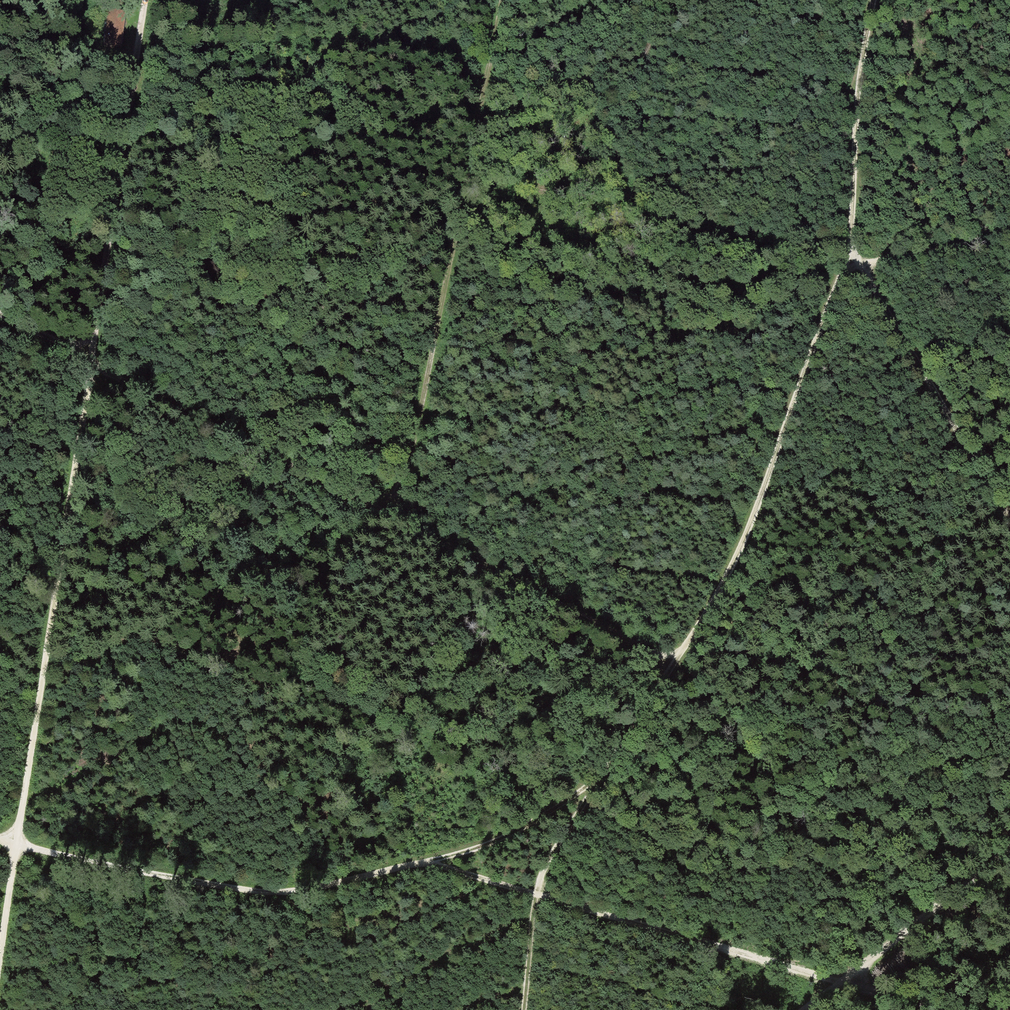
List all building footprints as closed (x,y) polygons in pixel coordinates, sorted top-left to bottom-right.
[(107,22),(106,30),(126,31),(126,22),(107,22)] [(123,45),(123,31),(105,31),(105,44),(123,45)]
